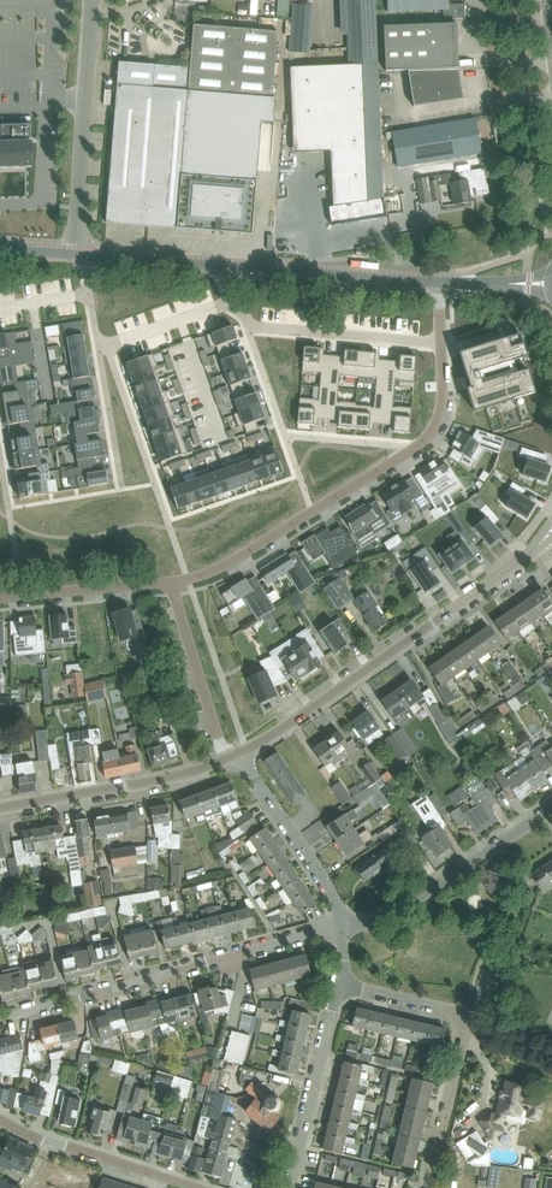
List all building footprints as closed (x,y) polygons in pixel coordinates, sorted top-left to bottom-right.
[(276,16),(289,16),(289,0),(277,0),(276,16)] [(347,50),(326,52),(330,134),(331,134),(333,207),(329,208),(332,225),(386,216),(384,205),(382,154),(381,134),(376,12),(375,0),(345,0),(347,50)] [(388,12),(443,9),(444,19),(465,18),(465,4),(451,4),(451,3),(448,3),(448,0),(388,0),(388,12)] [(240,4),(239,15),(247,16),(248,4),(240,4)] [(455,25),(457,25),(457,24),(384,27),(386,71),(459,68),(459,67),(455,67),(454,53),(456,53),(455,25)] [(194,25),(190,67),(188,91),(189,91),(273,97),(278,31),(206,26),(194,25)] [(188,91),(190,67),(119,62),(117,85),(106,223),(176,228),(177,228),(178,216),(188,91)] [(459,69),(408,71),(414,107),(464,99),(459,69)] [(105,90),(104,105),(109,105),(111,105),(112,90),(105,90)] [(178,216),(177,228),(253,234),(262,122),(274,123),(276,97),(273,97),(189,91),(188,91),(178,216)] [(279,191),(299,193),(305,115),(285,113),(279,191)] [(476,118),(386,133),(387,139),(393,138),(398,167),(482,154),(476,118)] [(1,167),(32,166),(32,159),(32,142),(30,142),(30,139),(31,139),(30,125),(1,125),(1,130),(0,130),(0,168),(1,167)] [(452,183),(451,183),(451,184),(455,205),(456,204),(465,203),(471,202),(470,197),(470,195),(475,195),(477,195),(477,191),(487,189),(486,184),(484,168),(459,172),(459,175),(463,175),(464,181),(460,181),(452,183)] [(446,174),(416,179),(420,204),(442,200),(439,186),(440,186),(446,181),(447,181),(446,174)] [(45,327),(44,327),(46,337),(60,335),(62,345),(62,348),(87,344),(87,343),(85,344),(82,330),(85,330),(83,320),(73,322),(45,327)] [(233,326),(206,335),(211,348),(216,346),(219,353),(231,349),(228,342),(237,339),(233,326)] [(14,332),(0,334),(0,350),(8,349),(9,357),(0,358),(0,359),(34,353),(32,341),(16,344),(14,332)] [(521,334),(460,353),(467,376),(471,387),(467,388),(474,411),(486,408),(493,432),(503,429),(503,431),(522,426),(522,423),(531,420),(532,420),(525,396),(535,393),(528,370),(518,373),(514,361),(528,357),(521,334)] [(89,352),(87,344),(62,348),(62,349),(68,348),(71,363),(87,360),(86,353),(89,352)] [(304,346),(302,372),(318,373),(321,373),(319,387),(329,387),(332,356),(320,355),(320,348),(304,346)] [(231,349),(219,353),(226,373),(247,366),(242,353),(233,356),(231,349)] [(205,350),(199,352),(202,359),(208,357),(205,350)] [(332,356),(329,387),(339,388),(340,375),(342,375),(342,376),(358,377),(360,351),(344,350),(343,357),(332,356)] [(360,351),(358,377),(373,378),(373,377),(376,378),(375,392),(385,392),(387,361),(375,360),(376,353),(360,351)] [(34,353),(0,359),(0,377),(1,385),(38,379),(18,382),(15,365),(35,362),(34,353)] [(153,353),(127,363),(131,376),(158,366),(153,353)] [(170,354),(164,356),(167,363),(172,361),(170,354)] [(387,361),(385,392),(394,393),(395,379),(398,380),(398,381),(414,382),(416,356),(400,355),(399,362),(387,361)] [(208,357),(202,359),(204,367),(210,365),(208,357)] [(89,367),(87,360),(71,363),(73,378),(69,379),(92,375),(91,367),(89,367)] [(172,361),(167,363),(169,371),(175,369),(172,361)] [(158,366),(131,376),(135,388),(159,380),(155,368),(158,367),(158,366)] [(247,366),(226,373),(233,393),(245,389),(242,382),(251,379),(247,366)] [(93,376),(92,375),(69,379),(70,385),(71,388),(75,387),(77,401),(50,405),(50,406),(94,398),(90,376),(93,376)] [(178,378),(173,380),(175,388),(181,386),(178,378)] [(40,389),(38,379),(1,385),(1,386),(13,384),(15,391),(3,393),(5,409),(31,405),(29,391),(40,389)] [(159,380),(135,388),(140,400),(166,391),(166,390),(163,391),(159,380)] [(181,386),(175,388),(178,395),(184,393),(181,386)] [(299,398),(297,423),(314,425),(314,418),(326,419),(329,387),(319,387),(318,400),(316,400),(316,399),(299,398)] [(329,387),(326,419),(338,420),(338,427),(354,428),(356,403),(340,401),(340,402),(337,402),(339,388),(329,387)] [(219,389),(213,391),(216,399),(221,397),(219,389)] [(245,389),(233,393),(239,412),(240,413),(260,405),(256,392),(247,396),(245,389)] [(166,391),(140,400),(144,412),(170,403),(166,391)] [(356,403),(354,428),(369,430),(370,422),(382,423),(385,392),(375,392),(374,407),(371,407),(371,406),(356,405),(356,403)] [(385,392),(382,423),(394,425),(393,432),(410,433),(412,407),(396,406),(396,407),(393,407),(394,393),(385,392)] [(221,397),(216,399),(218,406),(224,404),(221,397)] [(94,399),(94,398),(50,406),(51,415),(67,412),(69,423),(97,419),(97,418),(99,417),(98,409),(96,410),(95,406),(83,408),(82,401),(94,399)] [(170,403),(144,412),(148,425),(175,415),(170,403)] [(187,403),(181,405),(184,412),(190,410),(187,403)] [(35,428),(31,405),(5,409),(6,416),(4,416),(6,425),(20,423),(21,431),(35,428)] [(239,412),(234,414),(239,427),(244,426),(247,433),(259,429),(256,421),(265,418),(260,405),(240,413),(239,412)] [(190,410),(184,412),(186,420),(192,418),(190,410)] [(175,415),(148,425),(153,437),(179,428),(179,427),(176,428),(172,417),(175,416),(175,415)] [(99,432),(97,419),(69,423),(69,424),(74,423),(77,443),(75,444),(101,440),(101,439),(89,441),(88,434),(99,432)] [(196,427),(190,429),(192,437),(198,435),(196,427)] [(35,428),(21,431),(23,438),(11,440),(13,454),(39,449),(35,428)] [(179,428),(153,437),(157,449),(183,440),(179,428)] [(233,429),(227,431),(229,438),(230,439),(235,437),(233,429)] [(453,445),(451,448),(464,455),(460,462),(471,468),(475,461),(471,458),(473,455),(473,454),(478,446),(482,448),(500,454),(505,438),(477,429),(472,438),(461,432),(460,431),(460,432),(457,437),(458,438),(455,441),(454,441),(456,443),(455,445),(453,444),(452,445),(453,445)] [(262,432),(255,434),(257,440),(264,438),(262,432)] [(255,434),(247,437),(249,443),(257,440),(255,434)] [(198,435),(192,437),(195,444),(201,442),(198,435)] [(101,441),(101,440),(75,444),(78,467),(68,469),(93,465),(91,458),(103,456),(102,450),(105,450),(103,440),(101,441)] [(183,440),(157,449),(161,462),(188,453),(183,440)] [(236,441),(229,444),(231,449),(238,447),(236,441)] [(229,444),(221,446),(223,452),(231,449),(229,444)] [(275,446),(261,450),(270,477),(284,472),(275,446)] [(522,448),(519,456),(528,459),(523,475),(545,482),(551,466),(535,461),(538,453),(522,448)] [(39,449),(13,454),(14,460),(12,460),(13,470),(36,466),(37,473),(38,473),(50,471),(49,463),(42,464),(39,449)] [(210,450),(203,453),(205,458),(212,456),(210,450)] [(261,450),(248,455),(257,481),(270,477),(261,450)] [(203,453),(196,455),(198,461),(205,458),(203,453)] [(248,455),(235,460),(244,486),(257,481),(248,455)] [(429,465),(420,471),(427,481),(420,485),(441,517),(451,511),(442,496),(438,490),(448,485),(448,486),(454,482),(453,481),(456,479),(450,469),(448,471),(440,458),(434,461),(433,461),(434,462),(429,464),(428,464),(429,465)] [(185,459),(177,462),(179,467),(186,465),(185,459)] [(235,460),(222,464),(231,491),(244,486),(235,460)] [(177,462),(170,464),(172,470),(179,467),(177,462)] [(209,468),(209,469),(218,495),(231,491),(222,464),(221,464),(222,467),(210,471),(209,468)] [(94,472),(93,465),(68,469),(70,478),(77,477),(78,487),(78,488),(108,483),(106,470),(94,472)] [(209,469),(196,473),(205,500),(218,495),(209,469)] [(38,473),(37,473),(29,474),(30,482),(18,484),(20,498),(49,493),(47,480),(52,480),(50,471),(38,473)] [(184,480),(192,504),(205,500),(196,473),(195,473),(197,479),(185,483),(184,480)] [(184,480),(170,485),(178,509),(192,504),(184,480)] [(391,488),(382,494),(391,510),(392,512),(399,508),(403,514),(408,510),(412,507),(418,504),(423,512),(431,507),(419,487),(412,492),(404,480),(397,485),(396,484),(396,485),(392,488),(391,487),(391,488)] [(513,482),(506,494),(511,498),(506,506),(527,518),(535,504),(521,496),(525,489),(513,482)] [(354,512),(344,518),(358,540),(373,530),(375,534),(392,524),(377,500),(376,501),(377,503),(371,507),(370,505),(368,503),(359,509),(359,508),(354,512)] [(486,517),(474,528),(490,546),(503,535),(493,525),(499,519),(486,505),(480,510),(486,517)] [(446,537),(452,546),(439,555),(439,556),(440,555),(451,572),(451,573),(474,557),(474,556),(474,557),(467,547),(475,542),(463,525),(455,531),(446,537)] [(328,528),(303,543),(306,547),(305,547),(310,555),(311,554),(320,548),(324,554),(333,569),(358,554),(340,526),(342,530),(333,536),(331,532),(328,528)] [(398,535),(394,537),(398,545),(403,542),(398,535)] [(418,566),(409,571),(417,583),(419,582),(425,591),(430,588),(431,590),(439,585),(438,583),(439,582),(432,571),(438,567),(425,547),(412,557),(414,560),(412,561),(414,563),(415,562),(418,566)] [(287,553),(261,570),(269,583),(287,572),(300,593),(316,583),(303,561),(294,566),(288,556),(287,553)] [(358,555),(353,558),(357,565),(362,561),(358,555)] [(242,581),(222,594),(229,606),(243,597),(257,620),(276,609),(261,586),(254,591),(246,578),(245,579),(246,579),(242,581)] [(340,578),(330,585),(324,589),(337,609),(353,598),(340,578)] [(531,597),(543,614),(545,616),(551,611),(551,602),(550,598),(543,588),(542,589),(540,586),(533,591),(535,594),(531,597)] [(378,605),(368,591),(354,600),(376,631),(387,624),(383,618),(384,617),(383,616),(382,616),(381,614),(383,613),(378,605)] [(299,596),(290,601),(296,611),(305,605),(299,596)] [(531,597),(519,605),(531,622),(543,614),(531,597)] [(519,605),(507,613),(519,630),(523,637),(535,628),(531,622),(519,605)] [(142,668),(154,665),(141,620),(133,622),(130,611),(129,609),(115,613),(115,612),(113,613),(120,637),(122,640),(133,637),(134,639),(138,653),(143,651),(148,666),(142,668)] [(507,613),(495,622),(502,632),(507,639),(519,630),(507,613)] [(14,634),(16,656),(24,655),(24,654),(28,654),(27,646),(28,646),(37,645),(38,653),(43,653),(46,653),(44,629),(36,630),(35,614),(33,615),(24,616),(24,618),(18,618),(19,631),(20,634),(14,634)] [(68,623),(67,614),(50,615),(50,618),(49,618),(50,628),(51,627),(53,639),(62,638),(62,644),(78,642),(75,625),(68,626),(68,623)] [(334,622),(319,631),(335,654),(349,645),(342,634),(348,630),(340,618),(334,622)] [(489,626),(477,634),(489,651),(501,643),(489,626)] [(307,628),(296,635),(300,640),(291,646),(310,674),(318,668),(317,666),(321,664),(311,648),(317,644),(307,628)] [(477,634),(465,642),(477,660),(489,651),(477,634)] [(465,642),(454,651),(466,668),(477,660),(465,642)] [(275,648),(269,652),(272,656),(280,669),(286,665),(296,680),(300,677),(301,679),(310,674),(291,646),(279,654),(275,648)] [(454,651),(441,659),(453,676),(466,668),(454,651)] [(265,671),(249,678),(260,703),(276,695),(272,685),(285,679),(287,681),(280,669),(272,656),(260,661),(265,671)] [(453,676),(441,659),(429,668),(441,685),(437,687),(446,704),(455,699),(445,682),(453,676)] [(543,665),(547,671),(551,667),(551,659),(543,665)] [(547,671),(543,665),(534,672),(538,677),(547,671)] [(72,683),(74,697),(85,695),(81,673),(71,675),(71,676),(67,676),(69,684),(72,683)] [(0,677),(0,692),(11,692),(11,677),(0,677)] [(85,684),(87,695),(105,691),(103,680),(85,684)] [(397,690),(409,707),(413,714),(422,708),(420,706),(427,702),(412,680),(397,690)] [(522,680),(513,686),(517,692),(526,685),(522,680)] [(517,692),(513,686),(504,693),(507,698),(517,692)] [(409,707),(397,690),(382,701),(397,722),(405,717),(402,712),(409,707)] [(496,694),(487,700),(490,705),(500,698),(496,694)] [(162,698),(151,702),(156,718),(168,715),(162,698)] [(490,705),(487,700),(478,707),(481,712),(490,705)] [(430,707),(440,725),(448,720),(438,703),(430,707)] [(472,711),(456,722),(460,727),(476,716),(472,711)] [(361,716),(353,722),(356,727),(352,729),(359,739),(362,736),(369,745),(383,734),(379,728),(369,713),(363,718),(361,716)] [(135,727),(130,728),(132,740),(138,738),(135,727)] [(333,736),(326,740),(341,762),(347,757),(344,753),(351,748),(337,728),(331,733),(333,736)] [(401,728),(393,734),(405,751),(413,745),(401,728)] [(74,756),(70,757),(72,763),(71,763),(72,767),(73,767),(73,766),(76,766),(77,771),(78,783),(92,781),(89,763),(96,762),(94,750),(93,745),(94,745),(94,744),(91,730),(91,729),(81,731),(83,740),(82,740),(82,742),(83,742),(84,746),(73,747),(74,756)] [(157,746),(147,749),(149,755),(153,767),(171,761),(171,759),(180,756),(176,743),(173,732),(163,735),(161,730),(152,733),(157,746)] [(405,751),(393,734),(383,741),(397,761),(407,754),(405,751)] [(37,741),(39,762),(50,760),(48,739),(37,741)] [(341,762),(326,740),(319,745),(317,742),(311,746),(325,767),(331,762),(334,766),(341,762)] [(534,748),(544,763),(550,759),(551,762),(551,748),(547,740),(534,748)] [(520,770),(533,790),(548,781),(538,767),(544,763),(534,748),(532,750),(527,742),(517,749),(522,757),(514,762),(520,770)] [(128,756),(120,758),(124,774),(141,771),(137,754),(136,754),(134,744),(126,746),(128,756)] [(124,774),(120,758),(118,750),(102,754),(104,761),(103,762),(106,778),(124,774)] [(264,761),(293,804),(306,795),(277,752),(264,761)] [(12,755),(12,753),(0,754),(0,760),(2,776),(12,774),(12,768),(12,765),(12,755)] [(50,758),(52,770),(60,769),(61,769),(60,768),(59,768),(58,757),(57,757),(58,759),(51,760),(50,758)] [(12,775),(18,774),(21,793),(38,790),(33,761),(12,765),(12,774),(12,775)] [(381,778),(373,767),(369,762),(361,767),(372,784),(381,778)] [(533,790),(520,770),(512,775),(506,767),(494,775),(508,796),(514,792),(519,800),(533,790)] [(492,779),(486,783),(491,790),(497,786),(492,779)] [(351,799),(349,796),(339,782),(330,788),(342,804),(351,799)] [(231,783),(214,789),(223,814),(240,808),(231,783)] [(381,789),(386,796),(394,790),(389,783),(381,789)] [(448,794),(454,806),(469,798),(463,786),(448,794)] [(369,787),(353,797),(358,804),(374,794),(369,787)] [(465,802),(449,813),(458,826),(467,820),(470,824),(476,834),(498,820),(493,812),(489,806),(496,801),(498,803),(492,793),(488,787),(485,789),(471,798),(476,805),(469,809),(465,802)] [(214,789),(198,795),(203,811),(207,820),(215,817),(223,814),(214,789)] [(428,798),(438,813),(441,817),(448,813),(435,793),(428,798)] [(203,811),(198,795),(180,801),(186,818),(195,814),(199,823),(207,820),(203,811)] [(420,803),(430,818),(438,813),(428,798),(420,803)] [(168,805),(151,808),(156,837),(172,834),(173,820),(171,820),(171,817),(168,805)] [(327,827),(337,840),(353,829),(349,823),(358,817),(353,810),(344,815),(337,819),(337,820),(327,827)] [(95,829),(96,835),(138,828),(135,811),(94,818),(95,829)] [(236,820),(240,826),(253,817),(249,811),(242,815),(239,817),(236,820)] [(253,817),(240,826),(244,832),(257,824),(253,817)] [(74,821),(76,832),(77,837),(80,856),(90,855),(87,836),(90,835),(88,819),(74,821)] [(431,833),(417,841),(423,850),(429,846),(430,848),(431,848),(430,847),(432,846),(437,855),(451,845),(439,827),(439,828),(434,819),(426,825),(431,833)] [(404,827),(400,820),(378,834),(383,841),(404,827)] [(61,825),(42,829),(46,851),(57,849),(59,859),(67,857),(67,860),(69,860),(71,871),(81,869),(75,836),(63,838),(61,825)] [(250,838),(258,851),(274,840),(266,828),(250,838)] [(13,841),(16,857),(18,866),(32,863),(32,865),(40,864),(39,856),(36,856),(36,853),(46,851),(42,829),(23,832),(26,844),(14,846),(13,841)] [(353,829),(337,840),(346,855),(363,844),(362,843),(371,837),(366,830),(357,836),(353,829)] [(423,850),(417,841),(413,834),(405,839),(416,855),(423,850)] [(173,849),(181,849),(181,835),(173,835),(173,849)] [(229,845),(227,839),(215,843),(218,853),(227,846),(229,845)] [(149,840),(148,862),(157,862),(157,840),(149,840)] [(258,851),(267,863),(282,853),(274,840),(258,851)] [(145,845),(135,846),(111,850),(115,877),(139,873),(140,875),(146,875),(145,845)] [(389,845),(366,861),(356,868),(357,870),(356,871),(359,876),(360,875),(364,881),(373,875),(376,879),(385,873),(381,867),(396,856),(392,850),(389,845)] [(227,846),(218,853),(222,857),(231,851),(227,846)] [(267,863),(276,876),(291,866),(282,853),(267,863)] [(181,854),(173,854),(172,883),(182,883),(183,865),(181,865),(181,854)] [(16,857),(8,859),(11,877),(19,875),(18,866),(16,857)] [(242,869),(239,864),(236,860),(234,861),(231,863),(234,867),(235,869),(237,872),(242,869)] [(534,874),(544,890),(551,884),(551,882),(551,881),(551,862),(534,874)] [(276,876),(284,889),(300,878),(291,866),(276,876)] [(250,881),(247,877),(244,872),(239,876),(242,880),(246,885),(250,881)] [(525,873),(519,877),(523,883),(529,879),(525,873)] [(292,901),(293,902),(308,891),(300,878),(284,889),(279,892),(286,905),(292,901)] [(85,883),(89,907),(103,905),(99,881),(85,883)] [(149,881),(149,889),(163,890),(163,881),(149,881)] [(256,890),(253,885),(248,889),(251,893),(254,898),(259,894),(256,890)] [(147,893),(149,900),(169,896),(168,889),(147,893)] [(308,891),(293,902),(301,914),(317,904),(308,891)] [(130,895),(132,903),(148,901),(146,893),(130,895)] [(267,907),(264,902),(261,898),(256,901),(259,906),(262,910),(267,907)] [(229,902),(232,912),(235,912),(239,930),(255,926),(250,907),(238,911),(235,901),(229,902)] [(132,903),(122,905),(119,912),(130,916),(135,915),(132,903)] [(216,906),(218,916),(220,915),(225,934),(239,930),(235,912),(232,912),(223,914),(221,905),(216,906)] [(201,910),(203,920),(205,919),(210,937),(225,934),(220,915),(218,916),(216,906),(206,908),(201,910)] [(82,919),(97,916),(95,908),(81,911),(82,919)] [(68,921),(82,919),(81,911),(66,913),(68,921)] [(186,914),(188,923),(191,923),(195,941),(210,937),(205,919),(203,920),(194,922),(192,912),(186,914)] [(106,914),(97,916),(99,928),(99,929),(104,928),(112,920),(106,914)] [(171,917),(171,918),(173,927),(176,926),(181,945),(195,941),(191,923),(188,923),(180,925),(177,916),(171,917)] [(173,927),(171,918),(162,920),(157,921),(160,932),(161,931),(166,949),(181,945),(176,926),(173,927)] [(71,933),(68,921),(58,924),(55,931),(67,934),(71,933)] [(3,934),(12,932),(14,931),(12,923),(0,926),(0,934),(3,934)] [(41,926),(32,934),(33,940),(48,937),(46,931),(41,926)] [(145,926),(138,928),(144,955),(154,952),(155,955),(158,954),(158,956),(159,956),(153,930),(146,932),(145,926)] [(144,955),(138,928),(130,930),(131,935),(124,937),(130,962),(131,962),(130,960),(133,959),(133,957),(144,955)] [(33,940),(32,934),(27,929),(18,937),(19,943),(33,940)] [(12,932),(3,934),(5,946),(9,945),(18,937),(12,932)] [(89,948),(89,951),(90,951),(94,971),(95,977),(94,971),(97,971),(96,968),(107,966),(100,933),(92,935),(95,946),(89,948)] [(109,937),(101,939),(107,966),(118,964),(118,966),(121,965),(122,967),(123,967),(120,955),(117,941),(110,943),(109,937)] [(82,947),(74,948),(80,975),(91,973),(91,975),(94,974),(95,977),(94,971),(90,951),(89,951),(83,952),(82,947)] [(80,975),(74,948),(67,950),(68,955),(61,957),(67,983),(67,981),(70,980),(69,978),(80,975)] [(306,954),(292,958),(297,979),(312,975),(306,954)] [(52,956),(38,959),(44,987),(54,984),(55,986),(58,986),(58,988),(59,988),(52,956)] [(292,958),(278,962),(284,982),(297,979),(292,958)] [(33,989),(44,987),(38,959),(30,961),(24,963),(24,966),(25,968),(26,971),(31,992),(34,991),(33,989)] [(278,962),(264,966),(270,986),(284,982),(278,962)] [(270,986),(264,966),(249,970),(255,990),(270,986)] [(18,967),(10,969),(16,996),(27,993),(27,996),(30,995),(31,997),(32,997),(31,992),(26,971),(19,973),(18,967)] [(10,969),(2,971),(4,977),(0,978),(0,991),(0,992),(3,1004),(4,1003),(3,1001),(6,1001),(6,998),(16,996),(10,969)] [(231,1003),(234,991),(226,988),(224,994),(221,993),(219,993),(217,987),(210,989),(210,987),(199,989),(200,992),(194,993),(197,1006),(203,1004),(205,1012),(214,1010),(215,1014),(223,1012),(228,1013),(231,1003)] [(181,997),(173,999),(178,1020),(179,1020),(197,1016),(191,991),(181,994),(181,997)] [(164,998),(154,1001),(160,1025),(162,1034),(175,1031),(175,1029),(180,1027),(179,1020),(178,1020),(173,999),(165,1001),(164,998)] [(289,1005),(300,1007),(301,1001),(291,999),(289,1005)] [(145,1006),(136,1008),(142,1030),(160,1025),(154,1001),(144,1003),(145,1006)] [(301,1001),(300,1007),(310,1010),(312,1004),(301,1001)] [(142,1030),(136,1008),(128,1010),(127,1007),(117,1010),(123,1034),(131,1032),(131,1034),(138,1038),(143,1037),(142,1030)] [(353,1026),(368,1030),(372,1011),(357,1008),(353,1026)] [(279,1025),(289,1027),(289,1025),(307,1030),(311,1015),(293,1010),(290,1023),(280,1020),(279,1025)] [(90,1020),(92,1028),(95,1039),(101,1037),(101,1040),(120,1035),(114,1011),(104,1013),(105,1016),(90,1020)] [(368,1030),(383,1033),(387,1015),(372,1011),(368,1030)] [(383,1033),(398,1037),(402,1019),(387,1015),(383,1033)] [(254,1027),(260,1029),(263,1018),(256,1017),(254,1027)] [(398,1037),(412,1040),(417,1022),(402,1019),(398,1037)] [(74,1021),(57,1025),(62,1045),(63,1050),(71,1048),(70,1043),(69,1040),(78,1038),(77,1032),(74,1021)] [(412,1040),(427,1044),(431,1026),(417,1022),(412,1040)] [(62,1045),(57,1025),(40,1029),(43,1039),(29,1042),(28,1056),(30,1063),(41,1059),(39,1052),(46,1050),(45,1047),(54,1045),(54,1047),(62,1045)] [(275,1041),(285,1043),(286,1040),(304,1044),(307,1030),(289,1025),(289,1027),(286,1038),(276,1036),(275,1041)] [(431,1026),(427,1044),(442,1047),(446,1029),(431,1026)] [(231,1030),(224,1060),(243,1064),(250,1035),(239,1032),(231,1030)] [(19,1077),(21,1065),(24,1051),(20,1034),(0,1039),(0,1073),(19,1077)] [(81,1051),(93,1054),(90,1040),(84,1041),(81,1051)] [(272,1055),(281,1058),(282,1055),(300,1059),(304,1044),(286,1040),(285,1043),(283,1052),(273,1050),(272,1055)] [(187,1051),(189,1061),(208,1056),(206,1046),(187,1051)] [(373,1050),(364,1048),(361,1059),(372,1062),(373,1056),(371,1056),(373,1050)] [(358,1053),(347,1050),(345,1056),(356,1058),(358,1053)] [(78,1062),(97,1065),(98,1056),(80,1053),(78,1062)] [(282,1055),(281,1058),(279,1068),(269,1066),(268,1070),(279,1073),(279,1070),(297,1074),(300,1059),(282,1055)] [(388,1060),(377,1057),(375,1063),(386,1065),(388,1060)] [(403,1063),(392,1060),(390,1066),(401,1069),(403,1063)] [(344,1061),(341,1076),(359,1080),(360,1079),(362,1069),(371,1072),(373,1066),(362,1064),(362,1066),(344,1061)] [(53,1062),(52,1074),(59,1076),(60,1077),(63,1062),(53,1062)] [(417,1067),(407,1064),(405,1070),(416,1072),(417,1067)] [(209,1087),(208,1090),(219,1093),(225,1071),(224,1071),(214,1068),(212,1075),(209,1087)] [(420,1073),(431,1076),(432,1070),(421,1068),(420,1073)] [(154,1080),(171,1085),(174,1076),(157,1071),(154,1080)] [(59,1076),(52,1074),(49,1083),(41,1080),(35,1100),(28,1097),(29,1096),(17,1092),(14,1107),(15,1107),(23,1109),(23,1110),(39,1115),(44,1102),(52,1104),(52,1105),(59,1076)] [(128,1074),(127,1074),(124,1084),(120,1099),(128,1102),(132,1087),(133,1087),(136,1076),(128,1074)] [(271,1114),(272,1114),(274,1113),(276,1112),(278,1111),(279,1109),(280,1107),(281,1105),(281,1103),(281,1101),(280,1099),(279,1097),(278,1096),(277,1096),(276,1095),(275,1094),(273,1094),(272,1094),(270,1094),(269,1094),(268,1094),(267,1095),(252,1084),(254,1078),(242,1075),(240,1084),(247,1089),(246,1090),(249,1092),(250,1092),(257,1098),(261,1101),(261,1102),(261,1103),(261,1104),(261,1105),(261,1106),(261,1107),(262,1108),(262,1109),(263,1109),(264,1110),(264,1111),(265,1111),(265,1112),(266,1112),(267,1113),(268,1113),(269,1114),(270,1114),(271,1114)] [(341,1076),(337,1091),(356,1096),(356,1093),(358,1084),(368,1086),(369,1081),(360,1079),(359,1080),(341,1076)] [(392,1077),(389,1088),(396,1089),(398,1079),(392,1077)] [(192,1081),(181,1078),(178,1087),(189,1090),(192,1081)] [(413,1078),(409,1092),(430,1097),(433,1083),(413,1078)] [(515,1105),(522,1106),(527,1108),(527,1111),(528,1112),(527,1116),(540,1119),(544,1102),(531,1099),(531,1101),(523,1099),(526,1087),(505,1082),(503,1092),(504,1092),(503,1097),(500,1096),(496,1114),(494,1115),(493,1113),(480,1122),(491,1139),(504,1131),(499,1124),(505,1120),(506,1113),(513,1115),(515,1105)] [(141,1105),(146,1090),(137,1087),(132,1103),(141,1105)] [(396,1089),(389,1088),(387,1099),(393,1100),(396,1089)] [(59,1122),(62,1123),(62,1125),(71,1127),(71,1125),(75,1126),(81,1100),(64,1097),(66,1090),(58,1089),(55,1104),(62,1105),(59,1122)] [(213,1140),(212,1140),(218,1141),(219,1143),(229,1146),(237,1119),(225,1116),(231,1096),(225,1095),(219,1093),(208,1090),(201,1117),(218,1121),(214,1134),(213,1140)] [(337,1091),(334,1106),(352,1110),(353,1108),(355,1099),(364,1101),(366,1095),(356,1093),(356,1096),(337,1091)] [(265,1112),(265,1111),(264,1111),(264,1110),(263,1109),(262,1109),(262,1108),(261,1107),(261,1106),(261,1105),(261,1104),(261,1103),(261,1102),(261,1101),(257,1098),(250,1092),(249,1092),(245,1097),(246,1112),(254,1119),(253,1120),(259,1125),(260,1123),(269,1130),(278,1118),(272,1114),(271,1114),(270,1114),(269,1114),(268,1113),(267,1113),(266,1112),(265,1112)] [(409,1092),(406,1106),(427,1111),(430,1097),(409,1092)] [(385,1105),(383,1116),(389,1118),(392,1107),(385,1105)] [(334,1106),(330,1120),(349,1124),(349,1122),(351,1113),(361,1115),(362,1110),(353,1108),(352,1110),(334,1106)] [(406,1106),(403,1120),(423,1125),(427,1111),(406,1106)] [(95,1108),(93,1114),(92,1118),(95,1119),(91,1133),(103,1137),(105,1129),(111,1131),(117,1111),(109,1108),(108,1112),(95,1108)] [(127,1139),(136,1141),(142,1120),(123,1115),(116,1139),(126,1142),(127,1139)] [(389,1118),(383,1116),(380,1127),(387,1128),(389,1118)] [(188,1165),(187,1168),(201,1172),(204,1161),(205,1158),(200,1157),(203,1148),(200,1147),(203,1137),(205,1131),(214,1134),(218,1121),(201,1117),(195,1141),(194,1142),(188,1165)] [(143,1146),(152,1149),(153,1149),(160,1125),(142,1120),(136,1141),(144,1143),(143,1146)] [(330,1120),(327,1135),(345,1139),(346,1137),(348,1128),(358,1130),(359,1124),(349,1122),(349,1124),(330,1120)] [(403,1120),(399,1135),(420,1140),(423,1125),(403,1120)] [(162,1155),(170,1157),(178,1129),(178,1126),(168,1123),(163,1126),(160,1125),(153,1149),(152,1149),(151,1155),(161,1158),(162,1155)] [(178,1162),(188,1165),(194,1142),(195,1141),(187,1139),(187,1137),(183,1130),(178,1129),(170,1157),(178,1159),(178,1162)] [(464,1139),(477,1159),(489,1151),(476,1131),(464,1139)] [(378,1134),(376,1144),(382,1146),(385,1135),(378,1134)] [(345,1139),(327,1135),(323,1150),(342,1154),(345,1142),(354,1144),(355,1139),(346,1137),(345,1139)] [(399,1135),(396,1149),(416,1153),(420,1140),(399,1135)] [(5,1149),(1,1157),(2,1157),(0,1161),(0,1165),(11,1170),(13,1167),(28,1174),(35,1159),(29,1156),(33,1148),(10,1138),(5,1149)] [(218,1141),(212,1140),(203,1173),(220,1178),(223,1168),(224,1169),(226,1163),(224,1162),(229,1146),(219,1143),(218,1141)] [(382,1146),(376,1144),(373,1155),(380,1156),(382,1146)] [(416,1153),(396,1149),(393,1163),(413,1168),(416,1153)] [(338,1157),(326,1154),(325,1160),(336,1162),(338,1157)] [(352,1160),(341,1158),(340,1163),(350,1166),(352,1160)] [(354,1167),(357,1168),(365,1169),(366,1164),(356,1161),(354,1167)] [(381,1167),(371,1165),(369,1170),(380,1173),(381,1167)] [(384,1174),(395,1176),(396,1171),(385,1168),(384,1174)] [(0,1177),(0,1187),(18,1187),(0,1176),(0,1177)] [(102,1178),(99,1187),(135,1187),(102,1178)] [(537,1180),(526,1178),(525,1187),(536,1187),(537,1180)]
